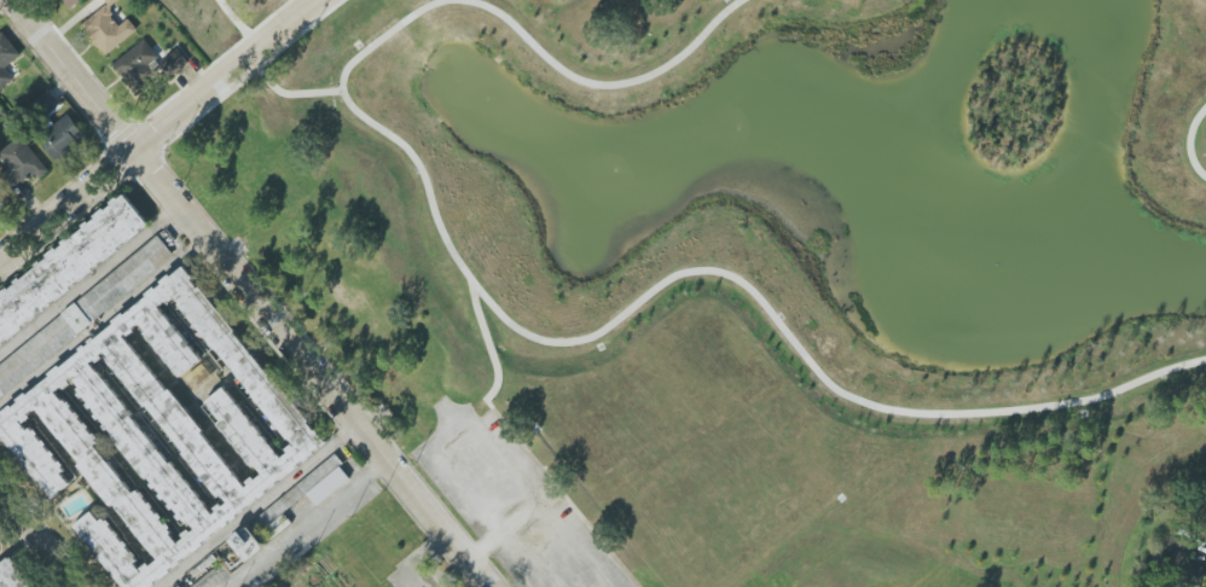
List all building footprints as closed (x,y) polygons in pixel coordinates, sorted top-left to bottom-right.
[(70,10),(84,0),(62,0),(70,10)] [(121,26),(105,7),(82,26),(107,56),(138,30),(129,19),(121,26)] [(15,79),(6,69),(22,55),(3,32),(0,34),(0,92),(15,79)] [(162,61),(145,39),(114,65),(137,93),(164,71),(171,79),(190,63),(178,48),(162,61)] [(58,163),(88,137),(68,115),(39,141),(58,163)] [(34,173),(39,180),(49,172),(20,136),(0,152),(0,156),(7,165),(0,170),(0,172),(14,189),(34,173)] [(10,209),(0,189),(0,213),(10,209)] [(126,196),(0,295),(0,346),(151,227),(126,196)] [(176,260),(160,237),(75,301),(78,305),(0,364),(0,392),(176,260)] [(187,268),(0,412),(0,436),(50,501),(73,483),(25,420),(38,410),(153,559),(142,567),(105,519),(100,523),(92,512),(73,526),(93,551),(101,545),(106,552),(99,557),(122,586),(147,586),(327,449),(187,268)] [(256,516),(273,538),(292,523),(284,512),(307,495),(316,506),(352,480),(335,457),(256,516)] [(228,541),(245,563),(265,547),(247,525),(228,541)] [(15,565),(17,563),(12,558),(10,559),(8,558),(0,565),(0,586),(32,586),(15,565)]
